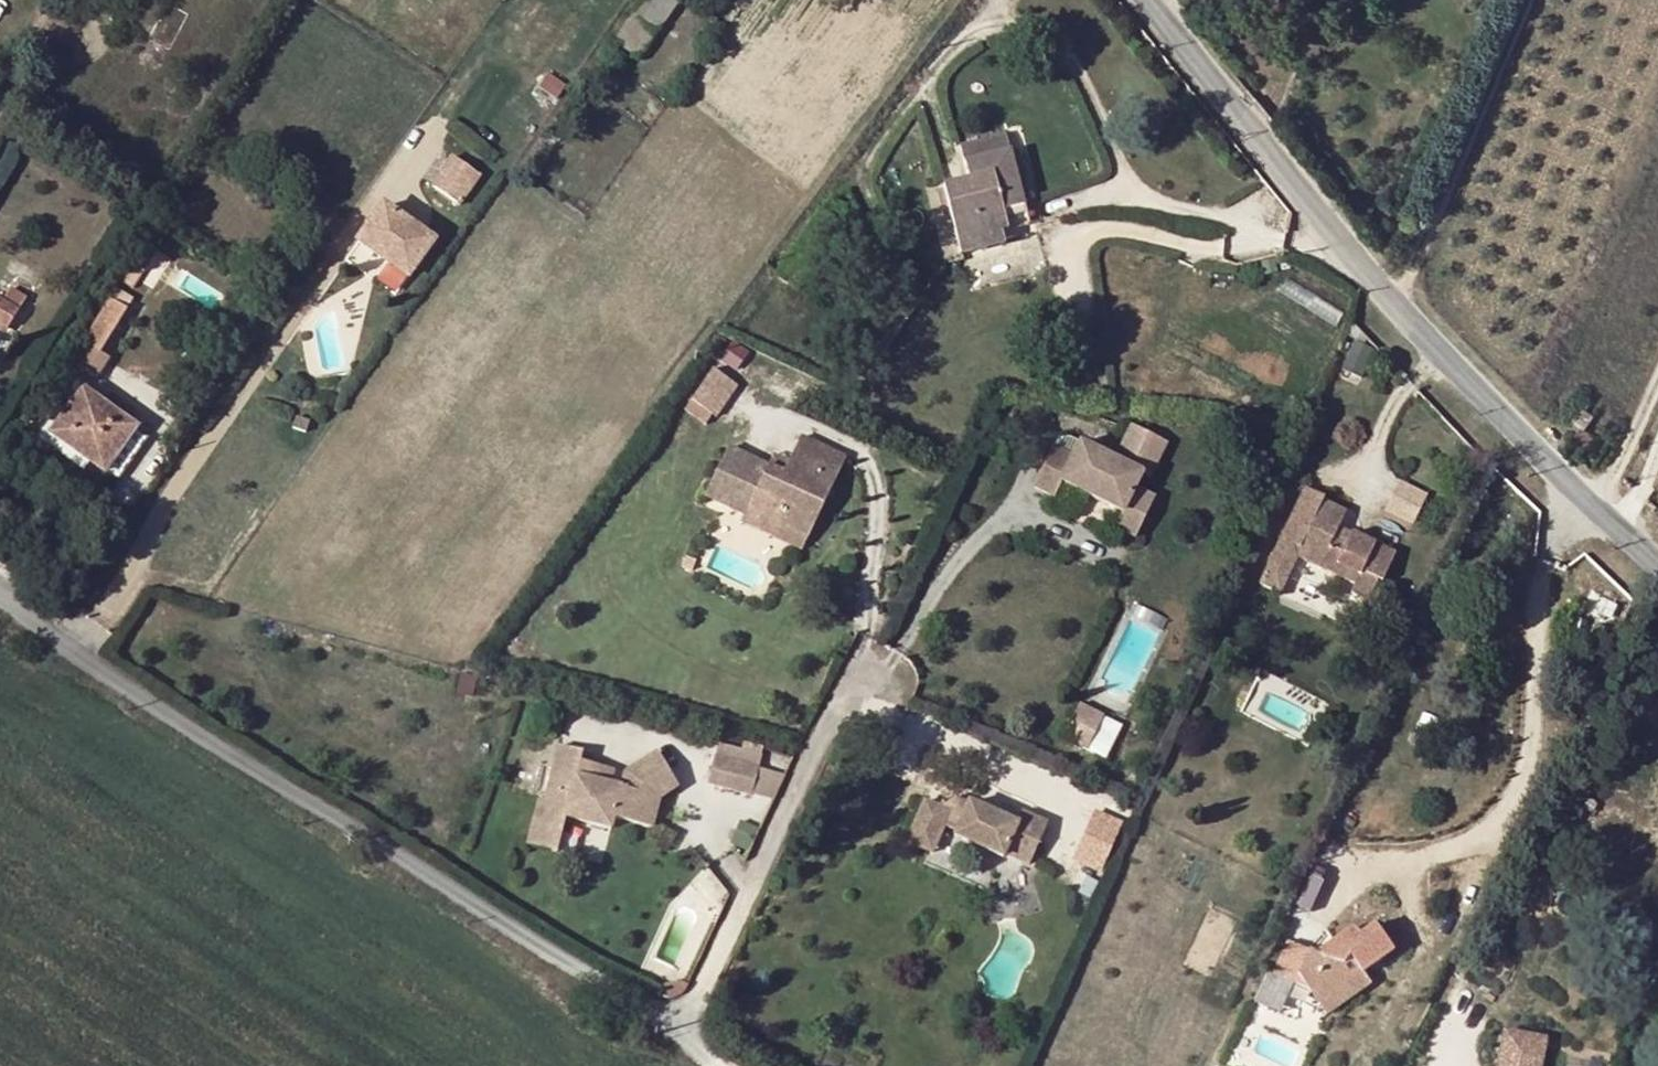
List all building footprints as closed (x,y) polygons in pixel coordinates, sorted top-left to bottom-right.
[(636,59),(678,0),(641,0),(612,42),(636,59)] [(976,218),(1022,207),(1003,134),(957,146),(966,181),(942,187),(955,243),(981,236),(976,218)] [(449,156),(429,185),(455,204),(476,175),(449,156)] [(430,241),(380,206),(355,242),(404,277),(430,241)] [(1026,225),(1022,207),(976,218),(981,236),(998,232),(1026,225)] [(981,236),(955,243),(958,254),(1001,243),(998,232),(981,236)] [(156,250),(143,242),(128,264),(142,273),(156,250)] [(131,299),(115,289),(70,363),(96,378),(108,358),(99,353),(131,299)] [(8,290),(2,302),(0,301),(0,325),(5,328),(23,299),(8,290)] [(1374,350),(1354,341),(1341,371),(1361,380),(1374,350)] [(738,386),(713,370),(691,401),(716,418),(738,386)] [(81,388),(57,421),(48,434),(90,465),(101,472),(134,428),(129,424),(136,415),(124,406),(117,414),(81,388)] [(1587,404),(1583,400),(1561,432),(1591,460),(1604,446),(1582,426),(1592,414),(1584,407),(1587,404)] [(48,434),(57,421),(50,416),(33,439),(83,475),(90,465),(48,434)] [(1125,508),(1134,491),(1141,474),(1150,478),(1167,443),(1129,425),(1112,460),(1077,443),(1068,459),(1047,449),(1028,487),(1051,498),(1057,485),(1120,514),(1112,528),(1134,538),(1144,516),(1125,508)] [(134,428),(101,472),(111,480),(145,435),(134,428)] [(795,437),(785,460),(778,474),(759,465),(719,446),(697,494),(740,514),(751,489),(780,501),(771,520),(804,536),(840,458),(795,437)] [(778,474),(785,460),(766,451),(759,465),(778,474)] [(1398,478),(1385,512),(1416,525),(1429,490),(1398,478)] [(1297,557),(1318,567),(1355,584),(1351,594),(1366,601),(1376,579),(1381,582),(1394,551),(1351,531),(1341,553),(1331,548),(1340,526),(1347,511),(1324,500),(1325,498),(1303,488),(1265,572),(1286,581),(1297,557)] [(751,489),(740,514),(736,521),(798,549),(804,536),(771,520),(780,501),(751,489)] [(1152,499),(1134,491),(1125,508),(1144,516),(1152,499)] [(1351,531),(1340,526),(1331,548),(1341,553),(1351,531)] [(1355,584),(1318,567),(1313,577),(1351,594),(1355,584)] [(1286,581),(1265,572),(1259,584),(1280,594),(1286,581)] [(1070,705),(1062,723),(1088,736),(1097,716),(1070,705)] [(1088,736),(1062,723),(1056,736),(1083,748),(1088,736)] [(583,752),(559,747),(544,802),(539,801),(533,823),(563,831),(565,831),(566,818),(612,829),(614,819),(652,829),(659,799),(679,787),(658,752),(624,773),(621,786),(578,775),(581,762),(583,752)] [(759,767),(717,756),(709,785),(751,796),(759,767)] [(624,773),(581,762),(578,775),(621,786),(624,773)] [(918,816),(942,826),(943,822),(957,828),(955,834),(1003,854),(1005,849),(1030,860),(1047,820),(1022,809),(1017,821),(969,798),(966,805),(961,805),(956,795),(943,801),(941,804),(926,798),(918,816)] [(1071,858),(1102,872),(1127,821),(1096,806),(1071,858)] [(931,850),(942,826),(918,816),(907,840),(931,850)] [(563,831),(533,823),(527,845),(557,852),(563,831)] [(1348,928),(1331,941),(1337,952),(1326,960),(1313,954),(1285,941),(1269,974),(1306,991),(1308,984),(1339,1003),(1354,977),(1344,970),(1349,959),(1359,973),(1391,951),(1372,926),(1356,939),(1348,928)] [(1337,952),(1331,941),(1313,954),(1326,960),(1337,952)] [(1354,977),(1359,973),(1349,959),(1344,970),(1354,977)] [(1369,987),(1359,973),(1354,977),(1339,1003),(1343,1005),(1369,987)] [(675,979),(661,983),(666,996),(679,991),(675,979)] [(1308,984),(1306,991),(1324,1019),(1343,1005),(1339,1003),(1308,984)] [(1548,1035),(1501,1026),(1493,1065),(1542,1065),(1548,1035)] [(996,1040),(985,1036),(981,1047),(993,1051),(996,1040)]
